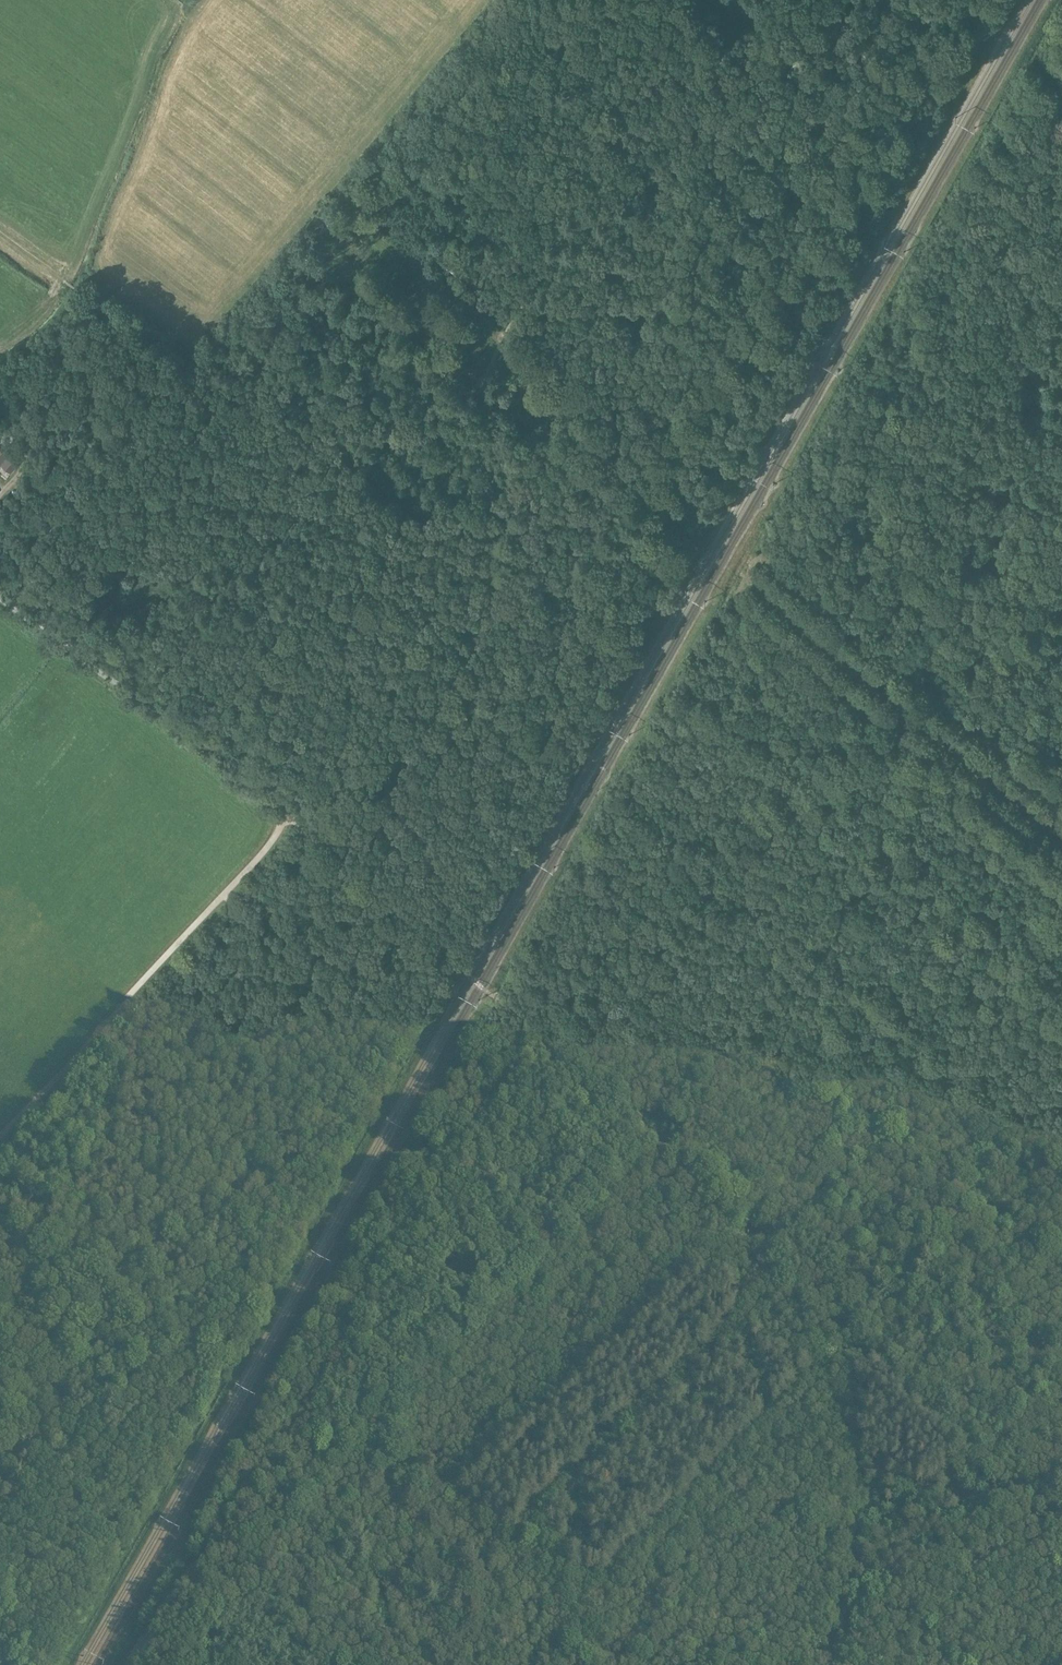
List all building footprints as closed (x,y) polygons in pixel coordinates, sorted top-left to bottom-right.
[(1061,44),(1055,40),(1048,51),(1055,56),(1061,44)] [(1,464),(11,473),(19,463),(0,448),(0,466),(1,464)]
